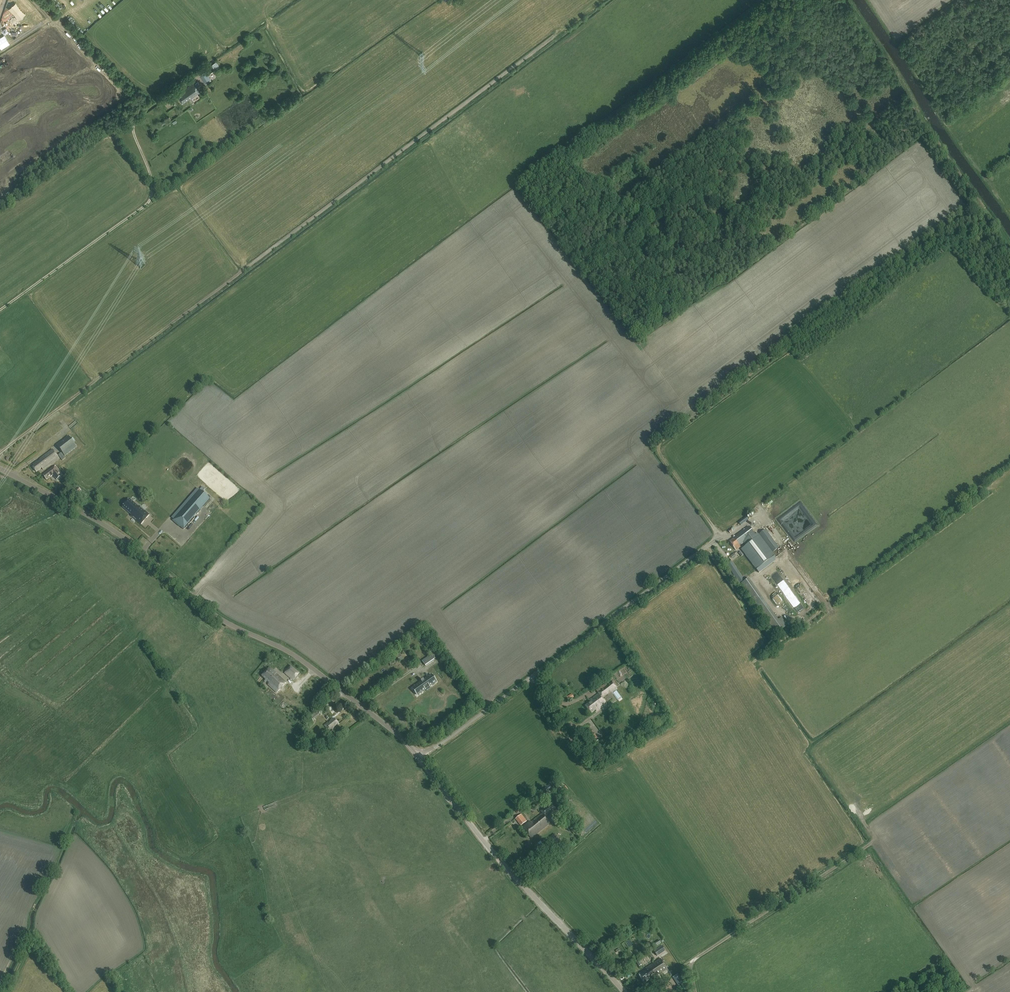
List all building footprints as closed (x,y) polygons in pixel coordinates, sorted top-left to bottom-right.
[(217,60),(212,64),(215,69),(220,65),(217,60)] [(194,75),(195,76),(200,73),(201,75),(199,75),(205,84),(211,80),(204,69),(194,75)] [(183,103),(197,93),(198,95),(201,93),(198,88),(200,86),(198,82),(195,84),(194,83),(185,90),(185,91),(178,96),(183,103)] [(54,426),(40,435),(45,442),(58,433),(54,426)] [(68,436),(64,439),(65,440),(62,442),(61,441),(56,444),(65,456),(77,447),(73,443),(76,441),(73,437),(71,439),(68,436)] [(52,464),(59,459),(52,450),(33,464),(34,466),(33,467),(36,472),(41,468),(43,470),(52,464)] [(54,467),(43,475),(46,480),(53,475),(56,480),(61,477),(62,476),(56,466),(54,467)] [(76,496),(81,491),(77,487),(72,493),(76,496)] [(180,526),(183,529),(210,499),(199,490),(175,518),(181,524),(180,526)] [(149,515),(130,499),(123,507),(138,520),(137,521),(141,525),(149,515)] [(765,530),(760,533),(759,532),(758,533),(757,532),(754,534),(748,526),(733,537),(734,538),(730,542),(733,547),(736,550),(740,547),(739,546),(744,543),(746,546),(742,550),(754,566),(769,555),(761,544),(764,541),(765,543),(769,549),(776,544),(765,530)] [(726,564),(735,576),(739,583),(744,580),(739,573),(731,561),(726,564)] [(749,578),(740,584),(753,603),(762,597),(749,578)] [(793,602),(798,597),(795,593),(789,598),(793,602)] [(431,655),(422,661),(425,666),(434,659),(431,655)] [(293,681),(302,670),(294,663),(285,673),(293,681)] [(264,682),(275,692),(276,691),(278,693),(274,697),(286,713),(294,707),(284,694),(289,687),(269,668),(261,676),(266,680),(264,682)] [(421,683),(413,689),(417,695),(425,690),(424,687),(428,684),(429,687),(436,682),(432,675),(425,680),(426,683),(423,680),(421,681),(423,685),(422,685),(421,683)] [(608,693),(616,687),(613,682),(609,684),(608,682),(596,691),(598,694),(589,700),(590,702),(585,706),(590,713),(595,710),(596,711),(606,704),(602,698),(608,693)] [(310,717),(313,720),(320,714),(327,709),(324,706),(323,706),(322,704),(317,708),(318,710),(310,717)] [(334,727),(339,724),(335,719),(333,720),(332,719),(324,725),(330,732),(335,728),(334,727)] [(550,823),(545,817),(554,810),(549,805),(541,812),(542,813),(531,822),(530,822),(523,828),(531,838),(550,823)] [(526,821),(522,814),(516,819),(520,826),(526,821)] [(653,951),(657,956),(665,951),(662,946),(653,951)] [(651,980),(654,978),(655,979),(658,977),(657,975),(660,973),(661,975),(668,971),(660,959),(646,968),(646,970),(638,975),(644,983),(650,979),(651,980)] [(678,974),(673,977),(678,985),(683,981),(678,974)]
